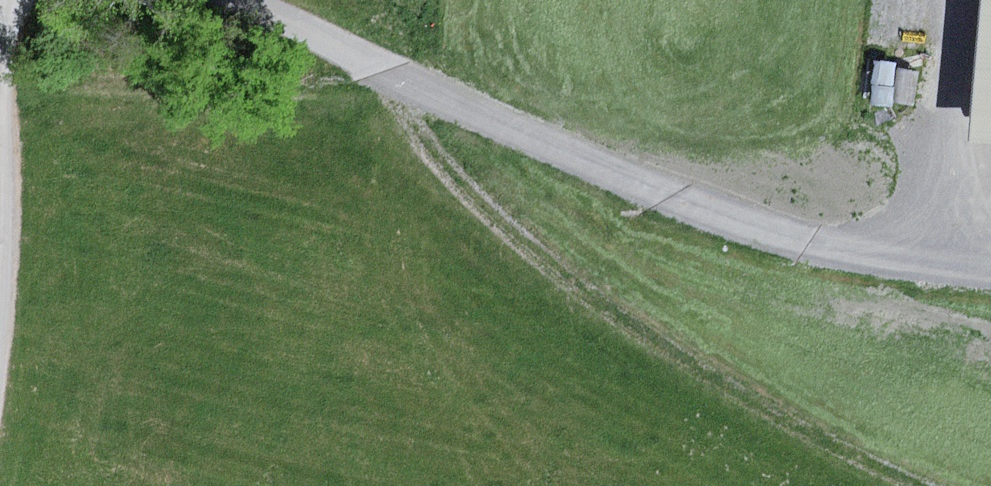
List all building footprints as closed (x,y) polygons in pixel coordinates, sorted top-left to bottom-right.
[(969,141),(990,143),(990,0),(982,0),(969,141)]
